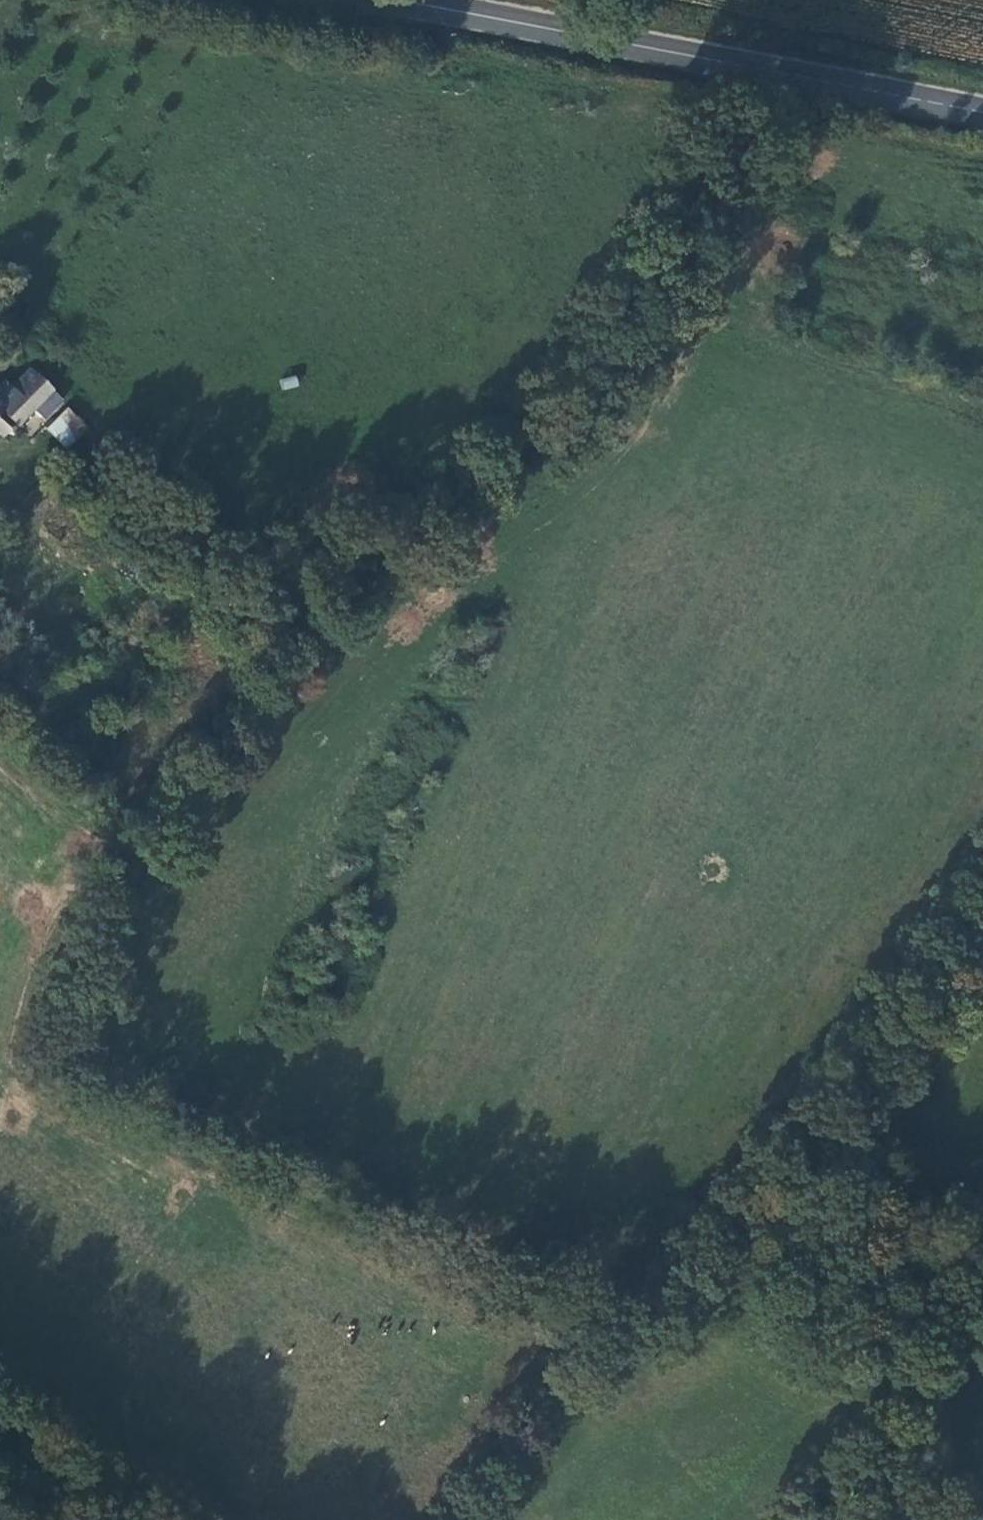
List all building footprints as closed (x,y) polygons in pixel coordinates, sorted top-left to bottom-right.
[(49,391),(31,371),(8,387),(2,379),(0,380),(0,440),(4,442),(10,443),(15,439),(17,433),(15,428),(10,420),(49,391)] [(69,406),(45,427),(65,449),(89,429),(69,406)]
